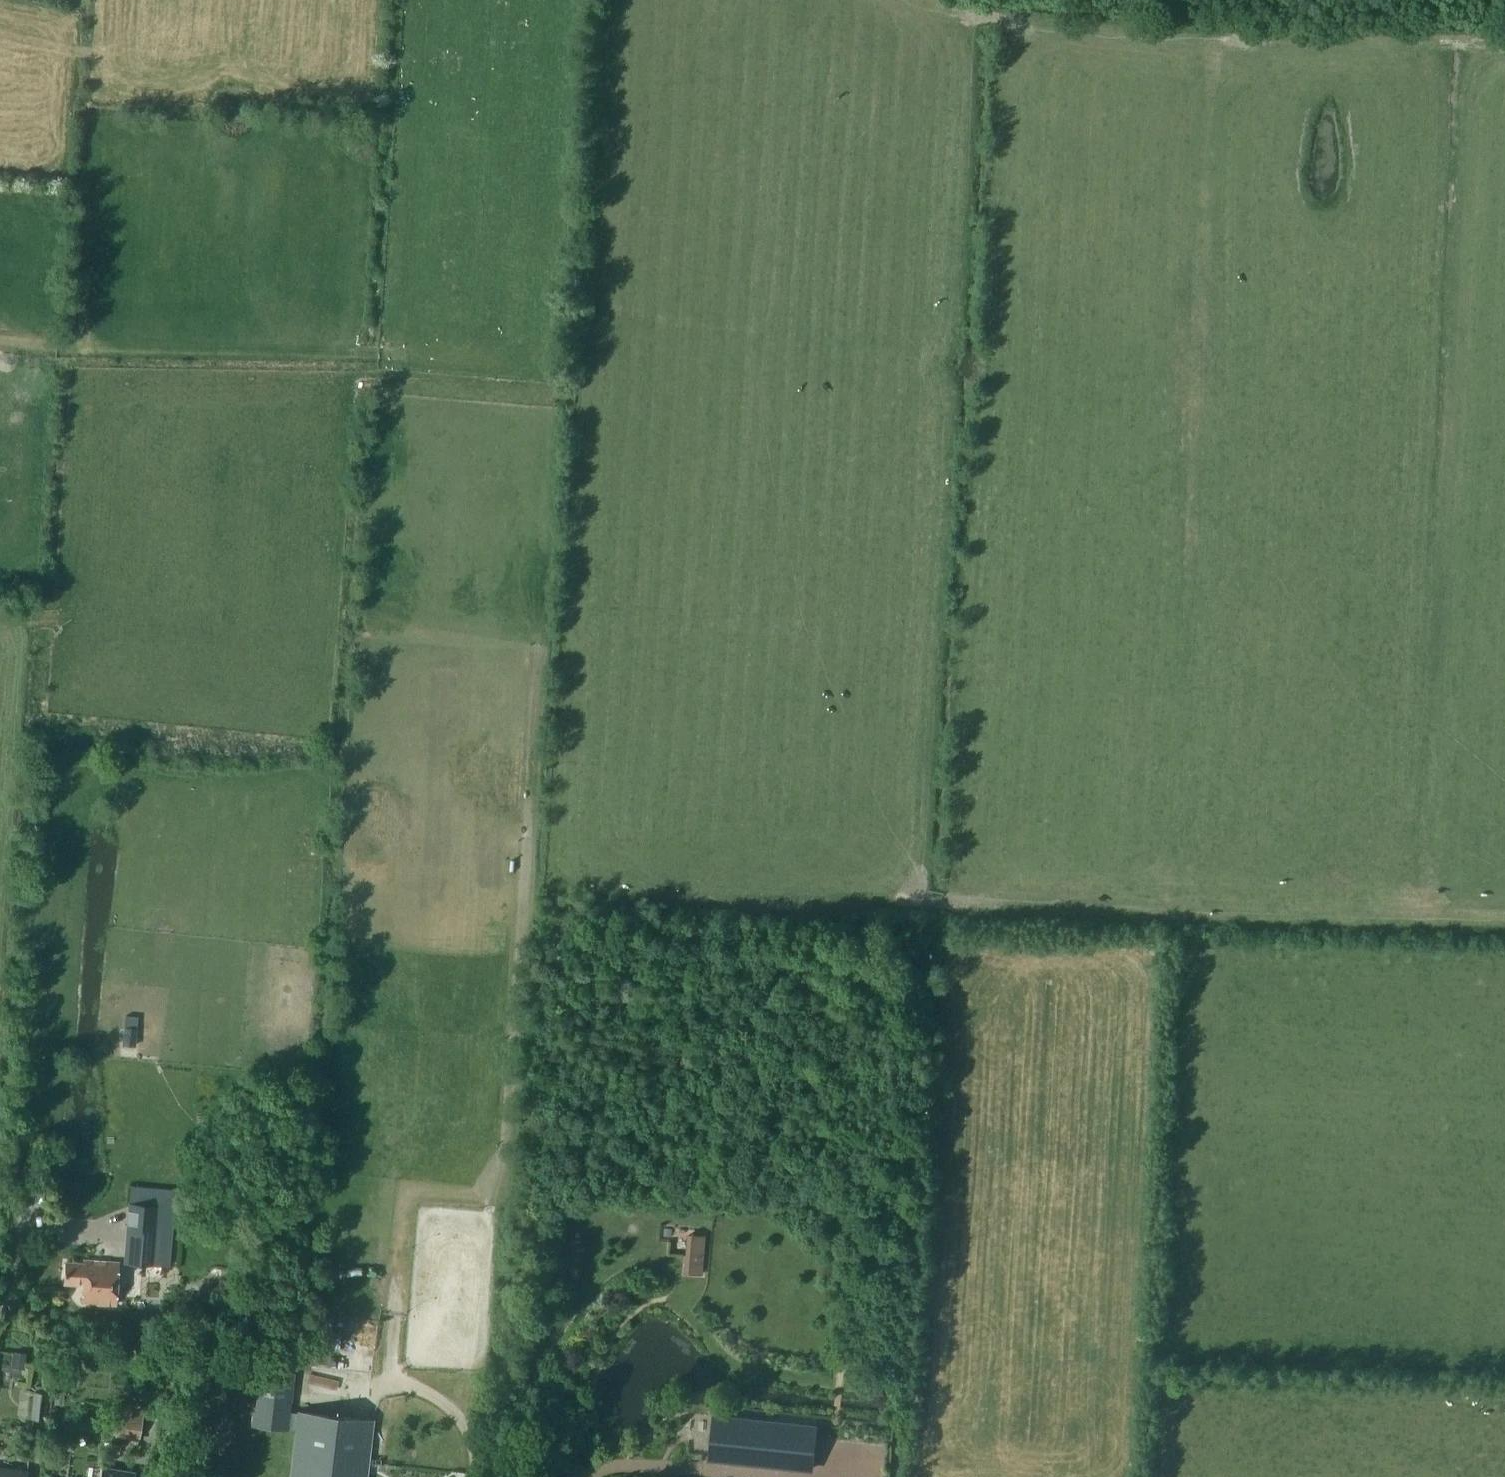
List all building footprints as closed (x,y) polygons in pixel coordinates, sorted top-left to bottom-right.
[(136,1045),(137,1027),(124,1026),(122,1044),(136,1045)] [(125,1230),(123,1262),(172,1265),(175,1220),(144,1218),(143,1231),(125,1230)] [(686,1257),(704,1258),(706,1235),(688,1234),(686,1257)] [(118,1262),(84,1259),(84,1263),(65,1262),(64,1283),(83,1284),(82,1292),(90,1292),(90,1303),(115,1304),(118,1262)] [(209,1298),(217,1290),(209,1283),(202,1290),(209,1298)] [(316,1322),(314,1346),(326,1347),(328,1323),(316,1322)] [(12,1363),(25,1365),(26,1352),(13,1351),(12,1363)] [(373,1420),(297,1411),(297,1412),(289,1412),(294,1372),(257,1368),(251,1424),(288,1428),(288,1426),(296,1427),(290,1476),(366,1476),(373,1420)] [(30,1418),(45,1419),(48,1391),(33,1390),(30,1418)] [(114,1433),(138,1437),(141,1425),(138,1424),(141,1407),(120,1403),(114,1433)] [(714,1416),(710,1458),(812,1468),(816,1426),(752,1420),(714,1416)] [(135,1471),(103,1466),(102,1476),(134,1476),(135,1471)] [(28,1470),(0,1467),(0,1476),(27,1476),(28,1470)]
